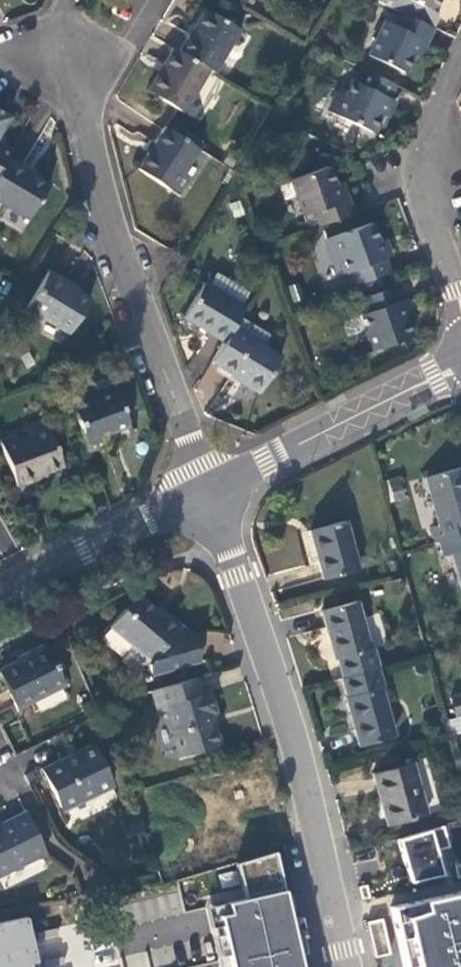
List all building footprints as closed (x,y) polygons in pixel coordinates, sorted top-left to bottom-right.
[(376,1),(402,13),(432,28),(436,19),(432,12),(438,0),(377,0),(376,1)] [(179,53),(209,71),(214,74),(240,30),(204,10),(179,53)] [(425,43),(432,28),(402,13),(394,28),(384,24),(369,56),(403,72),(412,53),(418,39),(425,43)] [(418,55),(425,43),(418,39),(412,53),(418,55)] [(179,53),(172,48),(147,91),(183,112),(209,71),(179,53)] [(386,98),(393,84),(363,70),(356,84),(353,82),(345,98),(337,95),(329,111),(370,131),(379,115),(386,98)] [(392,100),(386,98),(379,115),(384,117),(392,100)] [(9,118),(0,112),(0,133),(9,118)] [(202,152),(166,128),(139,170),(174,193),(202,152)] [(10,153),(3,149),(7,141),(0,137),(0,170),(6,160),(10,153)] [(28,219),(48,186),(6,160),(0,170),(0,203),(28,219)] [(319,226),(350,214),(345,200),(338,202),(333,186),(327,169),(291,182),(302,215),(314,211),(319,226)] [(338,202),(345,200),(340,184),(333,186),(338,202)] [(356,284),(387,274),(382,259),(377,244),(370,225),(326,240),(333,259),(341,256),(346,272),(351,270),(356,284)] [(377,244),(382,259),(387,257),(382,242),(377,244)] [(69,334),(91,298),(49,273),(27,310),(69,334)] [(223,343),(233,327),(238,317),(244,308),(204,283),(183,318),(223,343)] [(408,337),(402,318),(397,304),(392,289),(362,299),(367,314),(362,315),(367,331),(359,333),(365,352),(408,337)] [(397,304),(402,318),(408,316),(403,301),(397,304)] [(223,343),(212,362),(242,379),(240,382),(260,394),(281,357),(233,327),(223,343)] [(129,425),(116,390),(73,406),(89,450),(105,444),(102,436),(129,425)] [(31,479),(45,473),(63,465),(49,428),(18,440),(16,436),(0,443),(18,487),(32,481),(31,479)] [(434,540),(437,539),(460,533),(460,472),(459,466),(424,475),(438,524),(430,526),(434,540)] [(47,478),(45,473),(31,479),(32,481),(33,483),(47,478)] [(343,521),(307,532),(308,535),(299,537),(307,566),(316,564),(320,578),(355,568),(343,521)] [(437,539),(441,554),(451,551),(460,586),(460,533),(437,539)] [(185,636),(154,609),(145,601),(132,615),(123,608),(109,624),(130,644),(129,646),(149,664),(151,669),(152,675),(202,660),(194,633),(185,636)] [(335,659),(340,678),(376,667),(371,648),(367,649),(354,602),(319,611),(333,659),(335,659)] [(159,603),(154,609),(185,636),(194,633),(159,603)] [(22,655),(24,659),(13,664),(0,670),(0,680),(14,708),(60,684),(42,645),(22,655)] [(24,659),(22,655),(11,661),(13,664),(24,659)] [(376,667),(340,678),(346,698),(344,698),(356,745),(391,736),(378,689),(381,687),(376,667)] [(152,675),(151,669),(140,672),(142,678),(152,675)] [(205,693),(200,676),(155,689),(160,710),(168,709),(181,756),(221,745),(212,712),(217,710),(211,691),(205,693)] [(114,785),(95,744),(44,769),(64,810),(114,785)] [(409,763),(372,773),(386,827),(424,816),(409,763)] [(31,820),(27,812),(4,823),(8,831),(31,820)] [(46,850),(31,820),(8,831),(4,823),(0,825),(0,876),(47,852),(46,850)] [(442,827),(396,839),(409,882),(443,874),(436,851),(449,848),(442,827)] [(235,862),(244,898),(205,908),(212,928),(220,926),(222,936),(213,937),(220,966),(302,966),(299,957),(313,953),(303,911),(290,914),(275,851),(235,862)] [(430,902),(400,908),(413,966),(460,966),(460,895),(430,902)] [(28,918),(0,924),(0,966),(40,966),(28,918)]
